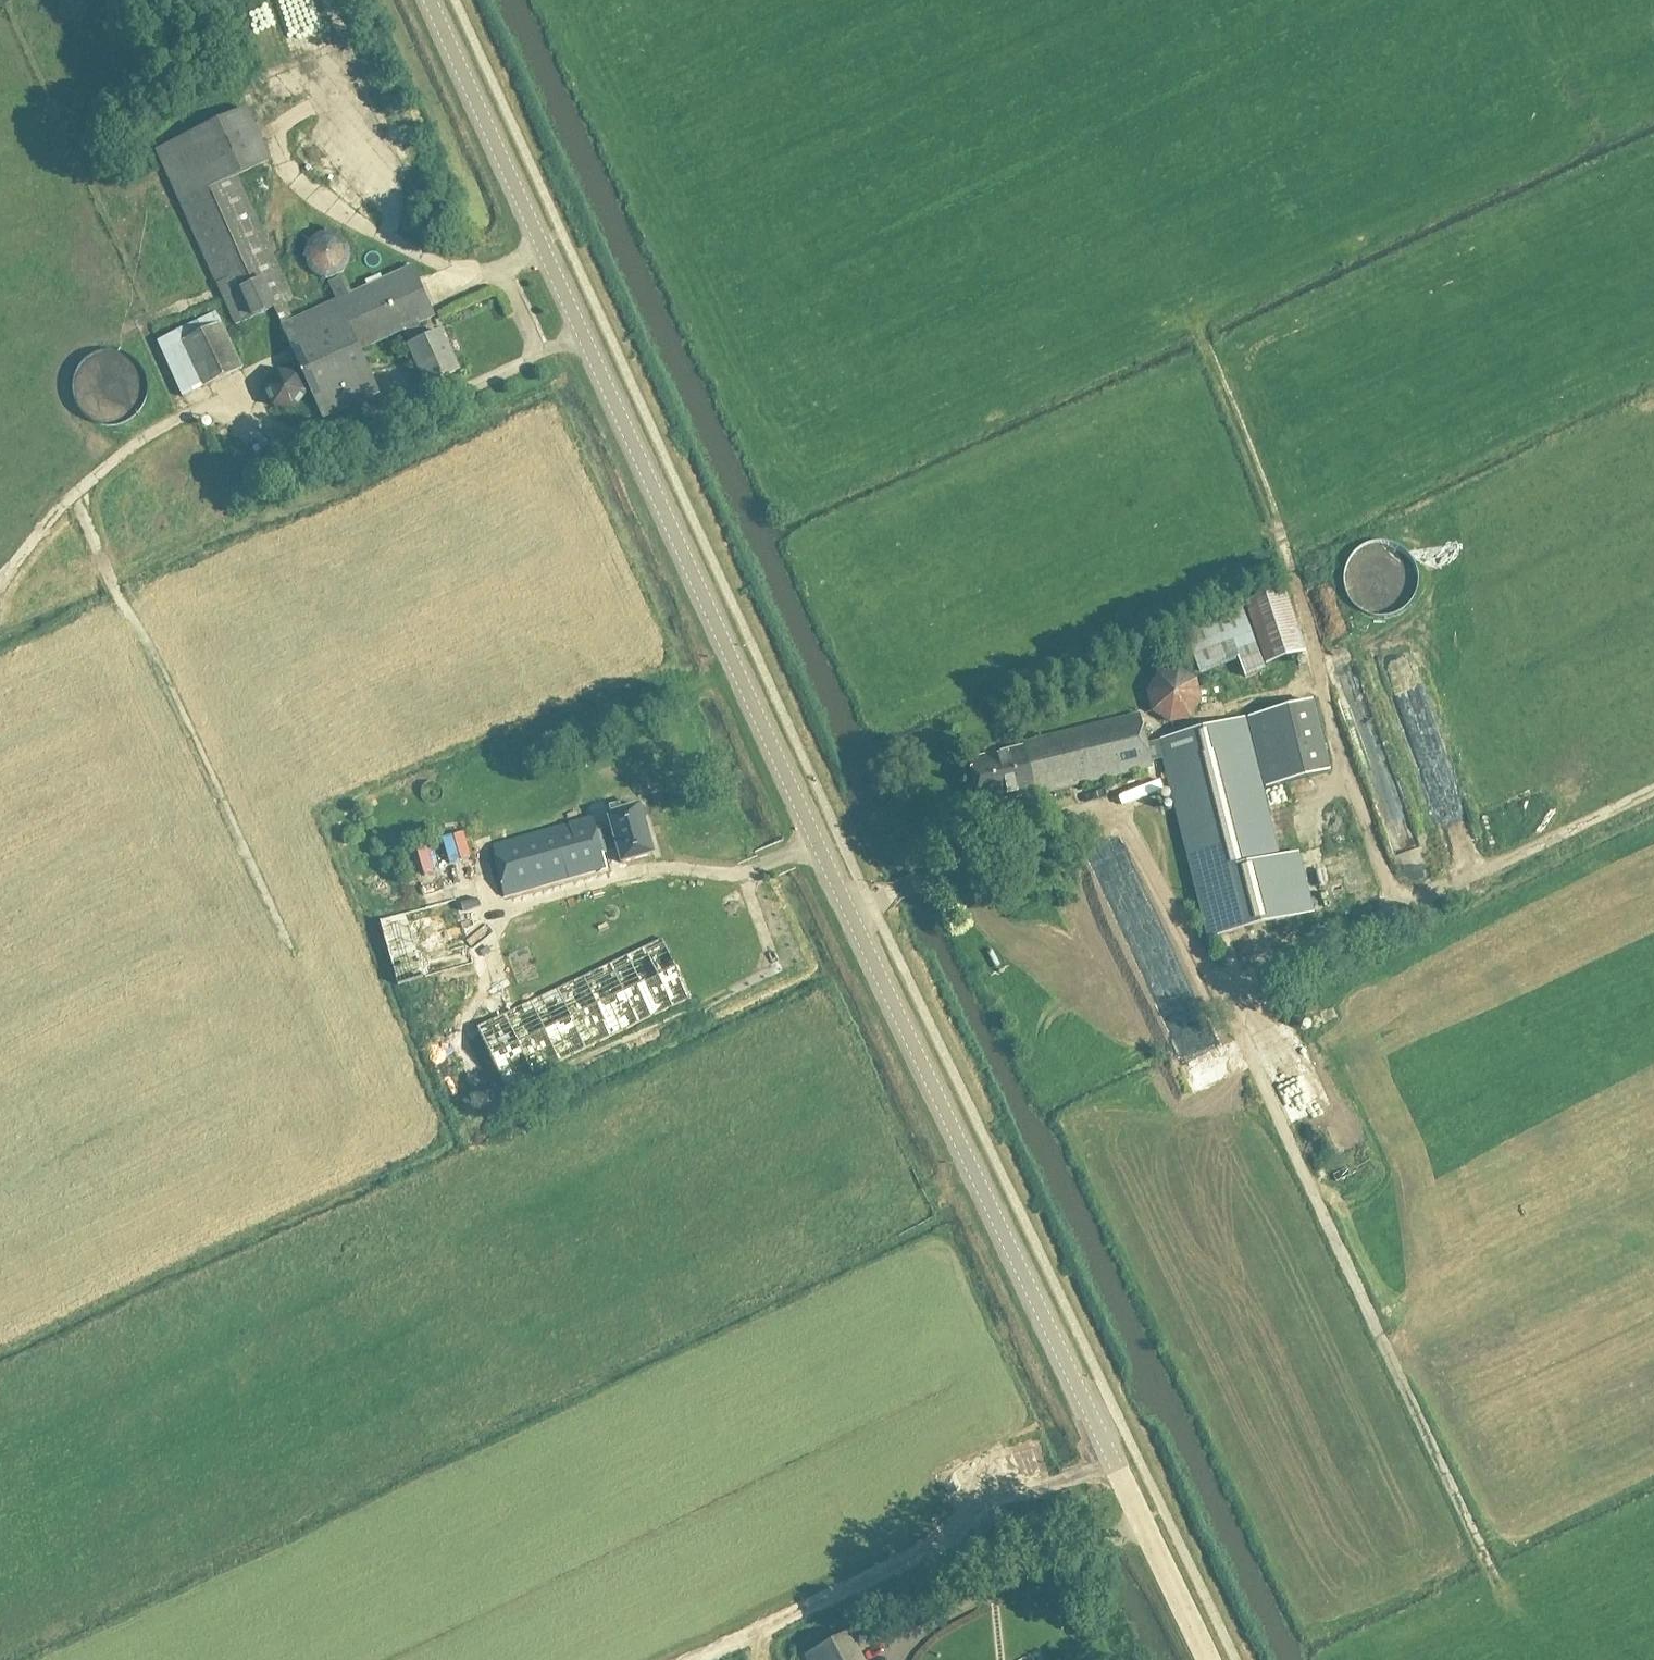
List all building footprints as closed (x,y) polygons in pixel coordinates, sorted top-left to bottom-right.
[(280,16),(276,0),(244,0),(251,24),(280,16)] [(332,26),(321,0),(287,0),(302,38),(332,26)] [(334,77),(324,48),(269,67),(278,96),(334,77)] [(291,321),(283,303),(291,300),(236,176),(269,161),(246,110),(156,150),(235,326),(273,309),(322,419),(378,394),(358,350),(402,330),(409,346),(408,347),(426,386),(458,372),(440,333),(424,340),(417,324),(433,317),(411,267),(347,296),(339,278),(328,283),(336,301),(291,321)] [(370,193),(384,133),(345,124),(340,145),(319,140),(323,123),(309,120),(301,154),(352,166),(347,187),(370,193)] [(175,331),(180,342),(202,388),(242,369),(220,323),(215,312),(175,331)] [(151,385),(142,344),(126,348),(127,355),(108,359),(115,393),(151,385)] [(473,383),(488,381),(486,364),(471,366),(473,383)] [(1305,652),(1284,590),(1244,602),(1264,665),(1305,652)] [(1264,670),(1244,618),(1239,606),(1225,611),(1181,628),(1200,676),(1237,662),(1243,678),(1264,670)] [(1400,662),(1408,694),(1431,688),(1423,656),(1400,662)] [(1370,669),(1345,675),(1361,735),(1374,732),(1378,747),(1391,744),(1370,669)] [(1022,747),(968,761),(979,806),(1034,792),(1034,796),(1147,769),(1150,762),(1163,758),(1178,819),(1193,880),(1208,938),(1311,913),(1297,853),(1278,858),(1259,783),(1328,766),(1312,702),(1146,744),(1140,720),(1133,716),(1021,743),(1022,747)] [(1392,798),(1397,830),(1421,826),(1416,794),(1392,798)] [(639,807),(607,816),(592,821),(592,818),(492,846),(503,897),(606,868),(601,851),(616,847),(621,864),(652,854),(639,807)] [(476,978),(472,963),(454,900),(378,922),(396,985),(435,974),(438,988),(476,978)] [(661,939),(476,1028),(505,1088),(689,999),(661,939)] [(452,1029),(432,1037),(444,1071),(465,1063),(452,1029)] [(1008,1516),(1003,1506),(997,1510),(1002,1519),(1008,1516)] [(846,1634),(806,1656),(808,1659),(860,1659),(846,1634)]
